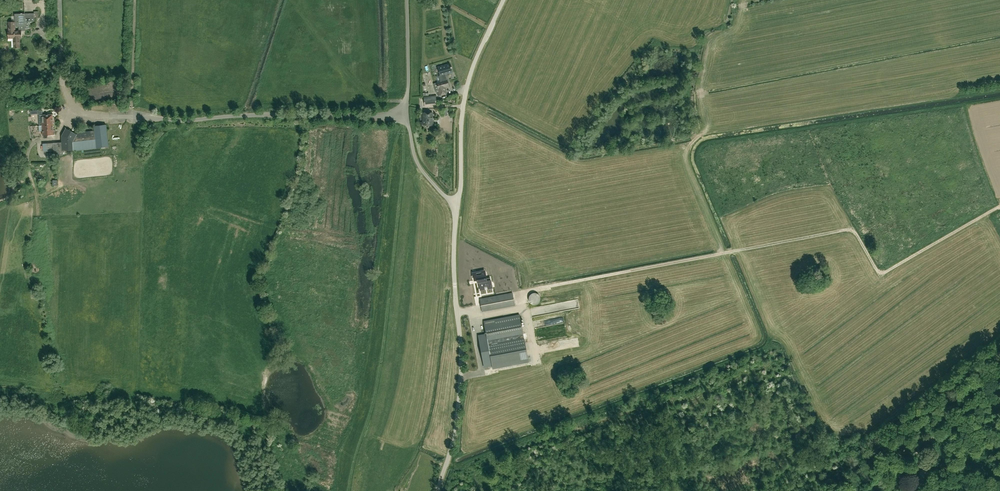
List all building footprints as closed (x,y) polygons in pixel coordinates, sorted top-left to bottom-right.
[(23,1),(24,10),(33,10),(32,1),(23,1)] [(22,38),(22,31),(26,31),(25,28),(29,28),(29,22),(35,22),(34,18),(34,13),(15,14),(15,22),(9,22),(9,32),(8,32),(8,38),(14,38),(14,48),(20,48),(20,38),(22,38)] [(447,93),(446,90),(445,87),(449,86),(447,80),(446,80),(445,74),(446,74),(452,72),(451,68),(452,68),(452,66),(451,66),(450,64),(438,67),(440,75),(439,75),(440,81),(433,83),(436,93),(437,93),(438,96),(440,95),(447,93)] [(432,120),(432,113),(423,113),(423,125),(432,125),(432,123),(433,123),(433,120),(432,120)] [(53,122),(53,114),(42,115),(38,115),(39,126),(42,125),(48,125),(48,123),(50,123),(50,122),(53,122)] [(44,151),(54,151),(54,155),(63,155),(63,150),(73,150),(108,146),(106,125),(94,126),(95,130),(77,133),(77,134),(66,128),(61,135),(62,143),(43,144),(43,146),(43,150),(44,151)] [(491,285),(490,277),(486,278),(485,271),(473,273),(474,279),(476,280),(477,280),(478,282),(479,281),(480,287),(487,286),(487,288),(492,287),(491,285)] [(515,290),(515,292),(518,292),(517,284),(508,286),(510,291),(515,290)] [(562,292),(543,295),(544,301),(563,297),(562,292)] [(515,305),(512,293),(480,299),(482,311),(515,305)] [(529,295),(529,305),(540,304),(539,295),(529,295)] [(577,300),(556,304),(557,306),(547,308),(548,313),(579,308),(577,300)] [(528,361),(519,314),(484,321),(486,334),(478,335),(484,367),(492,365),(493,368),(528,361)] [(572,339),(573,342),(554,344),(554,350),(578,348),(577,338),(572,339)]
